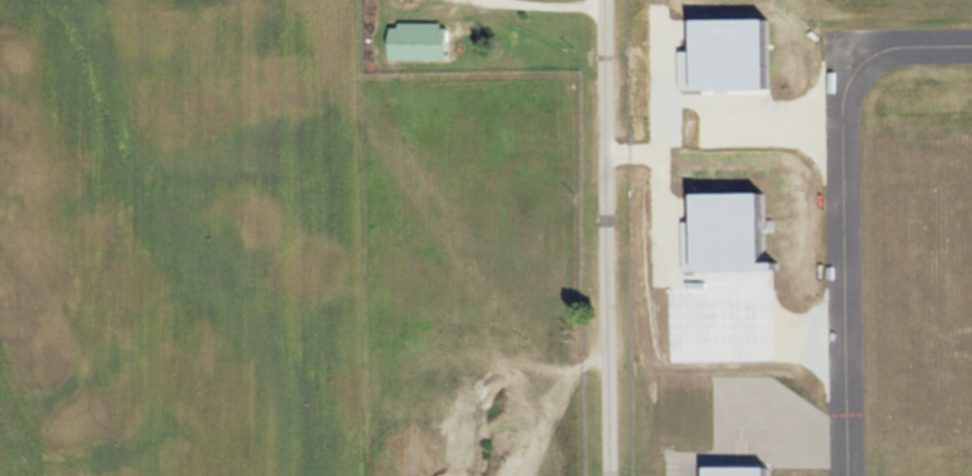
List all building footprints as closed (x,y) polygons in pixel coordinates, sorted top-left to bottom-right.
[(448,60),(448,23),(392,22),(392,59),(448,60)]
